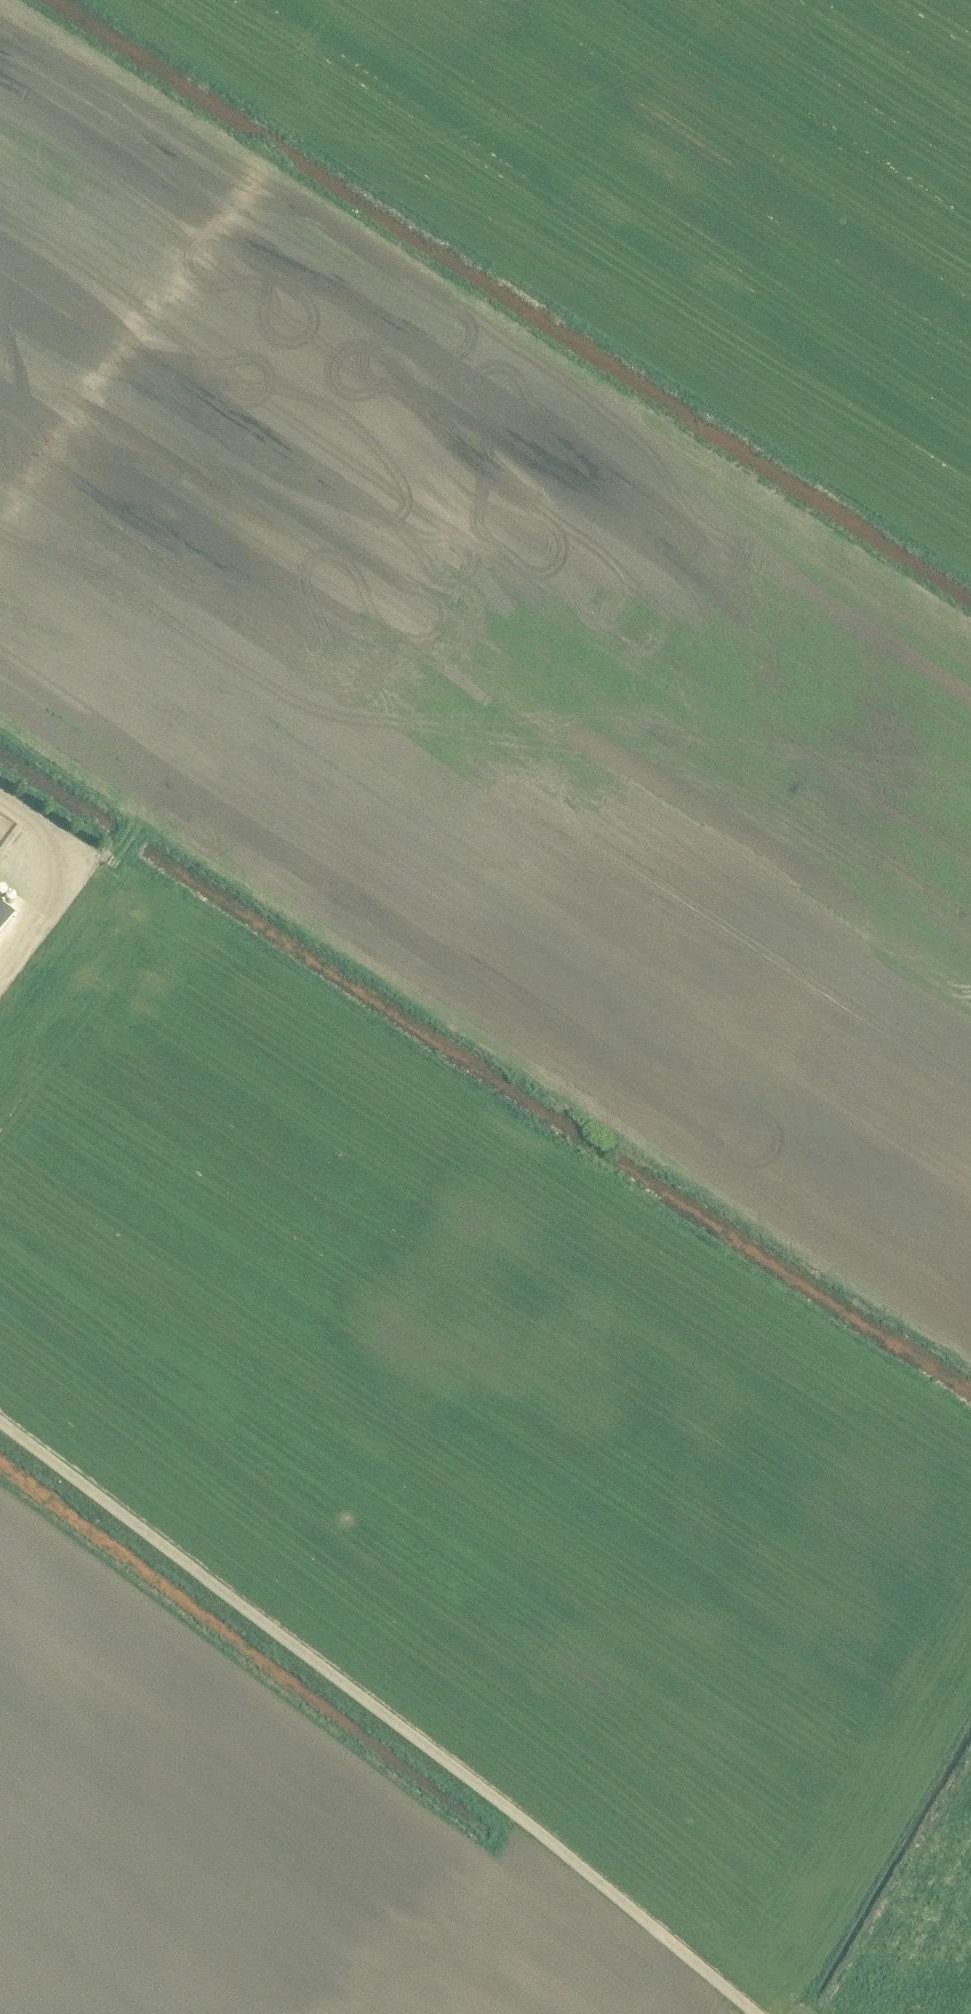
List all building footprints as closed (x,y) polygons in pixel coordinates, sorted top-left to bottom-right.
[(13,921),(15,919),(0,908),(0,939),(13,921)]
